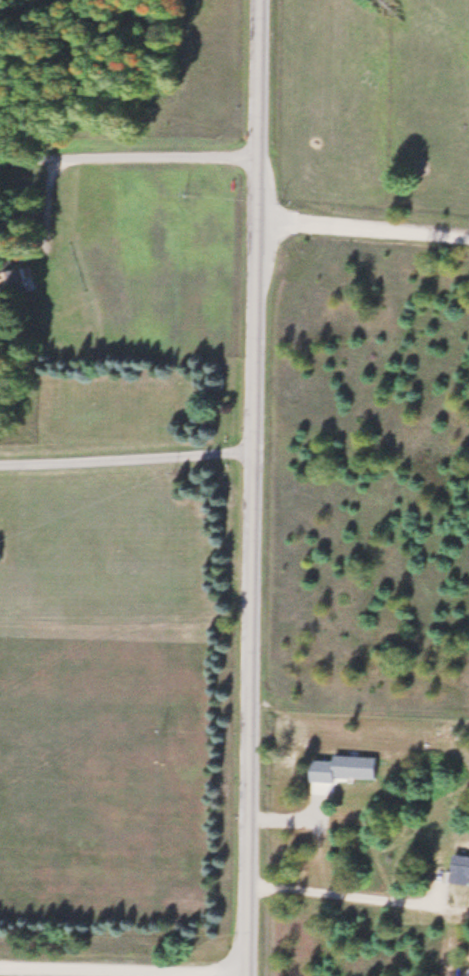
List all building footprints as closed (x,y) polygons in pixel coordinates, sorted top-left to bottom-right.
[(12,273),(18,291),(34,285),(27,267),(12,273)]
